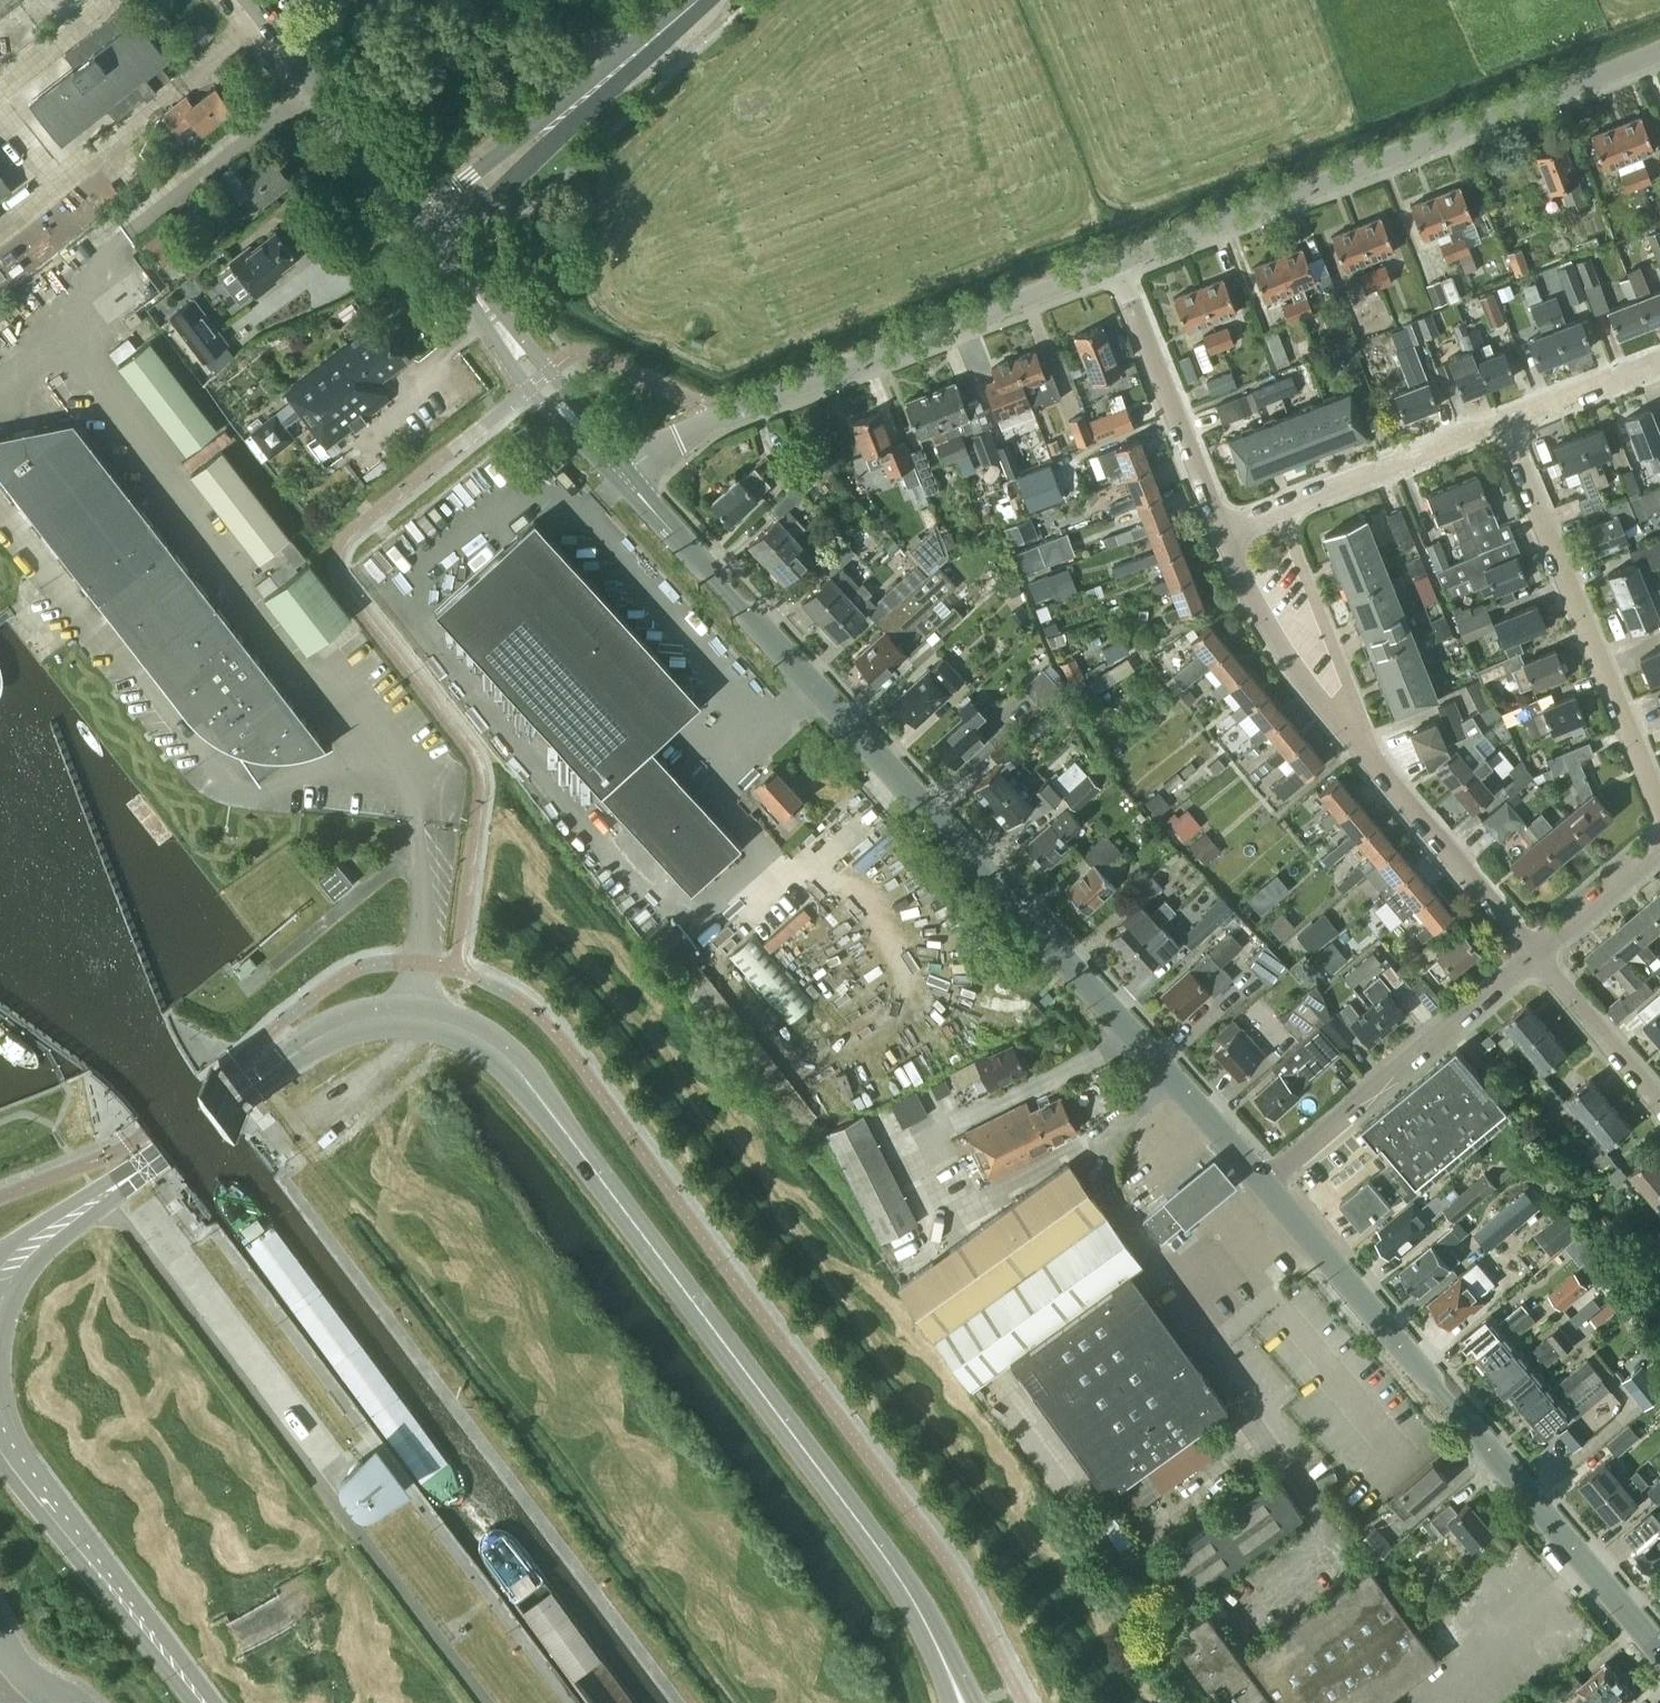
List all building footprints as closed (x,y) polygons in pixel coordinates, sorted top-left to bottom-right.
[(64,54),(76,68),(31,102),(61,140),(106,105),(117,119),(146,96),(147,97),(157,89),(156,88),(171,76),(161,63),(168,57),(137,18),(130,23),(120,10),(64,54)] [(231,106),(217,86),(194,103),(188,96),(165,113),(178,129),(192,118),(201,130),(231,106)] [(1641,115),(1616,125),(1629,158),(1654,149),(1641,115)] [(1604,168),(1629,158),(1616,125),(1592,134),(1604,168)] [(1569,211),(1584,205),(1575,182),(1577,181),(1564,147),(1537,158),(1550,192),(1560,188),(1569,211)] [(1641,156),(1617,165),(1626,191),(1651,182),(1641,156)] [(273,158),(244,181),(262,205),(292,182),(273,158)] [(251,191),(235,172),(223,181),(239,201),(251,191)] [(10,189),(0,176),(0,196),(10,189)] [(1470,251),(1460,226),(1472,221),(1459,188),(1435,197),(1458,256),(1470,251)] [(1480,189),(1465,195),(1473,215),(1488,210),(1480,189)] [(1458,256),(1435,197),(1410,207),(1423,241),(1435,236),(1445,261),(1458,256)] [(1381,217),(1356,227),(1369,260),(1394,251),(1381,217)] [(1345,269),(1369,260),(1356,227),(1332,236),(1345,269)] [(1646,234),(1659,265),(1659,229),(1646,234)] [(257,296),(277,281),(273,275),(296,258),(275,231),(252,249),(249,245),(230,261),(232,264),(218,275),(240,303),(254,292),(257,296)] [(1302,247),(1277,257),(1290,290),(1315,281),(1302,247)] [(1520,247),(1506,253),(1514,276),(1528,270),(1520,247)] [(1460,256),(1466,273),(1477,268),(1471,252),(1460,256)] [(1576,260),(1585,286),(1598,281),(1589,256),(1576,260)] [(1265,300),(1290,290),(1277,257),(1253,266),(1265,300)] [(1569,304),(1585,298),(1572,262),(1556,268),(1569,304)] [(1385,265),(1373,269),(1380,286),(1391,282),(1385,265)] [(1373,269),(1361,273),(1368,291),(1380,286),(1373,269)] [(1335,289),(1328,271),(1317,276),(1324,294),(1335,289)] [(1648,324),(1659,320),(1659,290),(1645,296),(1642,289),(1644,287),(1639,274),(1630,277),(1648,324)] [(1619,336),(1648,324),(1630,277),(1621,281),(1626,294),(1628,294),(1631,301),(1609,310),(1619,336)] [(1223,278),(1198,287),(1211,321),(1236,312),(1223,278)] [(1440,279),(1426,285),(1434,307),(1448,302),(1440,279)] [(1497,288),(1502,301),(1515,296),(1510,284),(1497,288)] [(1187,331),(1211,321),(1198,287),(1174,297),(1187,331)] [(1504,323),(1493,294),(1480,299),(1491,328),(1504,323)] [(194,295),(169,314),(203,360),(229,340),(194,295)] [(1549,317),(1554,330),(1564,358),(1590,348),(1579,320),(1566,325),(1554,295),(1529,305),(1535,322),(1549,317)] [(1311,315),(1305,296),(1280,305),(1286,323),(1311,315)] [(130,328),(142,319),(135,309),(123,318),(130,328)] [(1431,313),(1417,318),(1425,339),(1439,334),(1431,313)] [(1412,344),(1425,339),(1417,318),(1404,323),(1412,344)] [(379,382),(410,358),(383,325),(353,349),(350,345),(286,395),(329,449),(392,399),(379,382)] [(1100,326),(1072,337),(1091,386),(1119,375),(1100,326)] [(1234,343),(1227,326),(1215,331),(1222,348),(1234,343)] [(1425,383),(1421,372),(1404,327),(1389,332),(1396,349),(1395,350),(1410,389),(1393,395),(1398,408),(1395,409),(1399,418),(1402,417),(1403,420),(1436,407),(1427,382),(1425,383)] [(1483,343),(1478,329),(1468,333),(1489,387),(1515,377),(1505,352),(1493,356),(1488,341),(1483,343)] [(1539,368),(1564,358),(1554,330),(1528,340),(1539,368)] [(1222,348),(1215,331),(1203,335),(1210,353),(1222,348)] [(1449,359),(1463,397),(1489,387),(1468,333),(1458,337),(1465,353),(1449,359)] [(129,337),(110,352),(117,362),(136,347),(129,337)] [(119,365),(187,453),(217,429),(150,341),(119,365)] [(1272,351),(1278,367),(1290,363),(1284,347),(1272,351)] [(1036,352),(1014,360),(1032,405),(1042,402),(1044,406),(1062,399),(1048,363),(1041,366),(1036,352)] [(998,418),(1032,405),(1014,360),(993,368),(1001,391),(990,395),(990,394),(989,394),(998,418)] [(1082,373),(1079,366),(1071,369),(1073,376),(1082,373)] [(1237,385),(1231,370),(1206,380),(1212,395),(1237,385)] [(1348,393),(1288,416),(1303,457),(1364,433),(1356,412),(1370,407),(1356,371),(1342,377),(1348,393)] [(1299,389),(1292,374),(1274,381),(1280,397),(1299,389)] [(1280,397),(1274,381),(1259,387),(1266,403),(1280,397)] [(955,382),(930,392),(957,458),(961,469),(974,464),(957,421),(969,417),(955,382)] [(1251,390),(1214,405),(1221,424),(1258,409),(1251,390)] [(957,458),(930,392),(905,402),(919,436),(932,431),(944,463),(957,458)] [(1124,405),(1090,418),(1097,437),(1131,424),(1124,405)] [(1659,470),(1659,437),(1649,410),(1625,420),(1639,457),(1647,454),(1655,472),(1659,470)] [(249,431),(269,457),(296,437),(276,411),(249,431)] [(887,477),(902,471),(914,499),(918,497),(921,505),(929,502),(926,494),(939,489),(923,447),(909,453),(904,441),(893,445),(880,412),(852,423),(866,457),(878,452),(887,477)] [(1083,414),(1067,420),(1077,445),(1093,439),(1083,414)] [(1243,480),(1303,457),(1288,416),(1227,439),(1243,480)] [(326,745),(73,420),(0,435),(0,473),(96,597),(95,597),(146,662),(147,662),(187,714),(192,719),(196,724),(201,728),(206,732),(211,736),(216,739),(221,742),(227,745),(233,748),(239,750),(242,755),(258,777),(290,756),(296,755),(302,754),(308,752),(313,751),(333,742),(332,742),(326,745)] [(983,465),(1002,458),(989,427),(971,434),(983,465)] [(1601,429),(1578,438),(1597,489),(1608,485),(1603,473),(1598,475),(1593,461),(1611,454),(1601,429)] [(1022,471),(1007,435),(996,440),(1010,475),(1022,471)] [(1585,493),(1597,489),(1578,438),(1552,448),(1561,473),(1580,466),(1585,480),(1580,482),(1585,493)] [(1048,442),(1052,453),(1061,450),(1057,439),(1048,442)] [(1110,484),(1124,478),(1124,476),(1147,467),(1136,440),(1096,455),(1104,475),(1106,474),(1110,484)] [(191,474),(259,561),(291,536),(223,449),(191,474)] [(1008,474),(1002,458),(986,464),(993,480),(1008,474)] [(823,459),(812,469),(817,475),(828,475),(833,471),(823,459)] [(1063,498),(1050,463),(1017,476),(1030,510),(1063,498)] [(757,496),(771,483),(755,466),(741,479),(739,477),(712,502),(731,522),(758,497),(757,496)] [(1158,495),(1147,467),(1124,476),(1124,478),(1131,496),(1107,506),(1111,516),(1135,506),(1135,504),(1158,495)] [(1618,473),(1628,497),(1639,493),(1629,469),(1618,473)] [(1478,475),(1452,485),(1479,553),(1490,549),(1502,544),(1504,543),(1493,516),(1478,475)] [(1498,478),(1503,493),(1510,490),(1504,476),(1498,478)] [(1019,516),(1018,513),(1005,480),(999,482),(994,512),(999,524),(1019,516)] [(749,542),(766,562),(796,536),(806,527),(790,509),(807,494),(798,484),(769,510),(776,518),(749,542)] [(1449,516),(1466,558),(1479,553),(1452,485),(1426,495),(1436,521),(1449,516)] [(1601,493),(1587,499),(1578,502),(1582,513),(1606,504),(1601,493)] [(1622,529),(1636,520),(1647,513),(1639,494),(1608,506),(1612,517),(1585,528),(1595,552),(1626,540),(1622,529)] [(1107,549),(1146,534),(1145,532),(1168,523),(1158,495),(1135,504),(1135,506),(1143,525),(1104,540),(1107,549)] [(1412,539),(1400,510),(1386,516),(1398,545),(1412,539)] [(884,527),(875,517),(864,527),(869,532),(879,532),(884,527)] [(691,890),(741,844),(636,729),(686,684),(535,518),(436,609),(691,890)] [(1029,518),(1006,527),(1013,544),(1036,535),(1029,518)] [(1322,535),(1346,595),(1388,578),(1364,518),(1322,535)] [(1179,550),(1168,523),(1145,532),(1146,534),(1153,552),(1139,557),(1143,567),(1157,561),(1156,559),(1179,550)] [(928,573),(949,554),(939,526),(909,552),(928,573)] [(1066,532),(1012,553),(1021,574),(1049,563),(1042,545),(1068,535),(1066,532)] [(796,536),(766,562),(784,581),(823,545),(815,537),(805,546),(796,536)] [(269,572),(277,582),(307,557),(292,538),(281,547),(289,556),(269,572)] [(1435,569),(1449,564),(1439,539),(1426,544),(1435,569)] [(1619,603),(1647,591),(1640,573),(1653,564),(1654,567),(1659,565),(1659,539),(1629,551),(1634,563),(1607,574),(1619,603)] [(802,601),(818,618),(857,583),(850,575),(842,566),(856,554),(846,543),(821,566),(830,576),(802,601)] [(1516,556),(1496,563),(1490,549),(1479,553),(1466,558),(1436,571),(1442,586),(1467,575),(1473,589),(1479,586),(1483,596),(1493,592),(1498,604),(1514,598),(1510,587),(1526,581),(1516,556)] [(1153,594),(1168,588),(1167,586),(1190,577),(1179,550),(1156,559),(1157,561),(1164,579),(1149,585),(1153,594)] [(1426,572),(1419,556),(1405,562),(1412,578),(1426,572)] [(265,596),(307,650),(351,616),(309,562),(265,596)] [(937,566),(927,575),(918,565),(867,611),(886,632),(855,659),(876,682),(907,654),(906,653),(895,641),(916,622),(927,635),(935,627),(941,634),(964,614),(954,604),(944,613),(936,604),(956,586),(937,566)] [(269,574),(256,585),(264,595),(278,584),(269,574)] [(1048,575),(1029,582),(1035,601),(1055,594),(1052,585),(1051,582),(1048,575)] [(1167,586),(1168,588),(1176,607),(1161,613),(1165,622),(1180,616),(1179,614),(1201,606),(1190,577),(1167,586)] [(1346,595),(1370,655),(1412,638),(1388,578),(1346,595)] [(1007,586),(1012,595),(1022,591),(1017,581),(1007,586)] [(860,586),(857,583),(818,618),(837,638),(875,603),(870,598),(874,594),(864,582),(860,586)] [(1619,603),(1631,633),(1659,621),(1659,608),(1655,610),(1647,591),(1619,603)] [(1473,615),(1486,610),(1483,602),(1470,607),(1473,615)] [(1047,604),(1036,608),(1041,620),(1052,616),(1047,604)] [(1459,620),(1473,614),(1469,605),(1462,608),(1460,605),(1454,608),(1459,620)] [(1494,621),(1508,657),(1518,653),(1522,651),(1517,639),(1545,628),(1536,605),(1494,621)] [(1494,628),(1486,610),(1456,622),(1463,640),(1494,628)] [(1451,632),(1443,615),(1429,621),(1437,638),(1451,632)] [(1057,621),(1043,625),(1046,634),(1060,629),(1057,621)] [(1197,675),(1208,665),(1208,664),(1226,648),(1207,626),(1189,641),(1203,658),(1191,668),(1197,675)] [(1064,631),(1048,637),(1051,646),(1067,640),(1064,631)] [(916,664),(937,646),(927,635),(906,653),(907,654),(916,664)] [(1394,715),(1436,698),(1412,638),(1370,655),(1394,715)] [(1217,698),(1228,688),(1227,687),(1246,671),(1226,648),(1208,664),(1208,665),(1221,680),(1210,689),(1217,698)] [(1518,653),(1508,657),(1474,670),(1480,684),(1505,674),(1508,680),(1513,677),(1519,691),(1531,687),(1531,689),(1565,675),(1555,651),(1522,664),(1518,653)] [(1640,659),(1650,683),(1659,679),(1659,651),(1640,659)] [(914,724),(963,679),(943,657),(894,701),(914,724)] [(1084,679),(1075,657),(1062,663),(1070,684),(1084,679)] [(1043,667),(1022,686),(1040,706),(1061,687),(1043,667)] [(1109,669),(1088,683),(1095,693),(1116,680),(1109,669)] [(1264,693),(1246,671),(1227,687),(1228,688),(1240,703),(1229,712),(1235,720),(1246,710),(1245,709),(1264,693)] [(1490,703),(1477,679),(1465,685),(1478,710),(1490,703)] [(1180,694),(1189,704),(1197,697),(1188,687),(1180,694)] [(1255,743),(1266,734),(1265,732),(1284,716),(1264,693),(1245,709),(1246,710),(1260,726),(1249,735),(1255,743)] [(1551,733),(1583,720),(1573,696),(1541,708),(1537,698),(1500,713),(1505,725),(1530,715),(1538,735),(1550,730),(1551,733)] [(987,738),(976,726),(989,714),(980,703),(977,706),(970,699),(958,709),(965,717),(935,744),(955,766),(987,738)] [(1432,764),(1452,787),(1473,769),(1470,766),(1483,755),(1472,742),(1483,733),(1470,714),(1459,720),(1458,717),(1459,716),(1452,699),(1436,705),(1450,740),(1443,743),(1434,720),(1409,730),(1419,753),(1421,753),(1426,767),(1427,766),(1432,764)] [(1488,723),(1501,715),(1493,703),(1481,711),(1488,723)] [(1274,766),(1285,756),(1284,755),(1303,739),(1284,716),(1265,732),(1266,734),(1279,749),(1268,758),(1274,766)] [(972,787),(990,806),(1020,779),(1032,768),(1020,756),(1025,751),(1010,734),(990,752),(999,762),(972,787)] [(1322,762),(1303,739),(1284,755),(1285,756),(1294,767),(1272,786),(1282,798),(1306,778),(1304,777),(1322,762)] [(1583,838),(1591,832),(1611,815),(1591,791),(1578,760),(1593,754),(1588,741),(1546,759),(1549,767),(1542,771),(1532,774),(1537,781),(1568,769),(1580,802),(1564,815),(1583,838)] [(1117,758),(1125,752),(1118,744),(1111,749),(1117,758)] [(1452,787),(1471,810),(1492,792),(1477,775),(1491,764),(1483,755),(1470,766),(1473,769),(1452,787)] [(1219,757),(1209,766),(1215,773),(1225,765),(1219,757)] [(1266,773),(1274,766),(1268,758),(1259,765),(1266,773)] [(1503,787),(1509,794),(1532,775),(1525,768),(1521,758),(1508,770),(1514,777),(1503,787)] [(1020,779),(990,806),(1008,826),(1034,801),(1043,811),(1062,794),(1086,773),(1074,759),(1051,780),(1046,775),(1030,790),(1020,779)] [(1192,761),(1181,770),(1187,777),(1198,768),(1192,761)] [(1086,773),(1100,788),(1111,778),(1097,762),(1086,773)] [(1256,781),(1266,773),(1259,765),(1250,773),(1256,781)] [(733,804),(743,815),(764,796),(783,817),(802,799),(771,766),(752,783),(753,785),(733,804)] [(1178,772),(1164,783),(1171,791),(1184,779),(1178,772)] [(1086,773),(1062,794),(1076,809),(1100,788),(1086,773)] [(1336,816),(1355,801),(1335,777),(1317,793),(1331,809),(1319,819),(1325,826),(1337,817),(1336,816)] [(1523,796),(1517,789),(1506,798),(1511,805),(1523,796)] [(1146,801),(1157,816),(1167,808),(1156,793),(1146,801)] [(1514,827),(1523,820),(1511,805),(1506,798),(1480,820),(1497,841),(1514,827)] [(1345,849),(1356,840),(1375,824),(1355,801),(1336,816),(1337,817),(1350,832),(1338,842),(1345,849)] [(1062,836),(1072,827),(1080,820),(1067,806),(1049,822),(1024,844),(1044,866),(1049,862),(1051,864),(1060,856),(1057,853),(1069,843),(1062,836)] [(1185,839),(1198,828),(1184,811),(1171,823),(1185,839)] [(1537,837),(1557,860),(1583,838),(1564,815),(1537,837)] [(1322,830),(1325,827),(1320,820),(1316,823),(1322,830)] [(1542,872),(1549,867),(1557,860),(1537,837),(1523,820),(1514,827),(1528,845),(1509,861),(1528,884),(1530,882),(1533,886),(1545,876),(1542,872)] [(1364,872),(1375,863),(1375,862),(1394,846),(1375,824),(1356,840),(1369,855),(1358,865),(1364,872)] [(859,861),(866,868),(893,840),(886,833),(859,861)] [(1099,870),(1120,851),(1104,834),(1082,855),(1091,865),(1065,888),(1086,912),(1114,886),(1099,870)] [(1202,835),(1190,845),(1206,864),(1218,854),(1202,835)] [(1383,895),(1385,893),(1394,885),(1393,884),(1413,868),(1394,846),(1375,862),(1375,863),(1389,878),(1378,888),(1383,895)] [(334,899),(354,883),(337,863),(317,879),(334,899)] [(1358,877),(1364,872),(1358,865),(1351,870),(1358,877)] [(1403,918),(1414,908),(1412,907),(1432,891),(1413,868),(1393,884),(1394,885),(1385,893),(1398,909),(1396,910),(1403,918)] [(1131,891),(1144,904),(1161,887),(1160,885),(1167,878),(1159,869),(1151,876),(1149,874),(1131,891)] [(1267,882),(1248,898),(1261,913),(1280,898),(1267,882)] [(1451,914),(1432,891),(1412,907),(1414,908),(1426,923),(1415,932),(1422,940),(1434,930),(1433,929),(1451,914)] [(1649,902),(1659,915),(1659,893),(1649,902)] [(1109,937),(1125,955),(1156,926),(1174,911),(1165,900),(1147,916),(1136,904),(1124,914),(1128,919),(1109,937)] [(1649,902),(1628,920),(1645,941),(1659,928),(1659,915),(1649,902)] [(1215,903),(1180,937),(1191,948),(1226,915),(1215,903)] [(778,949),(815,913),(807,904),(770,940),(778,949)] [(1295,926),(1282,911),(1266,924),(1280,940),(1295,926)] [(1628,920),(1608,937),(1625,957),(1636,948),(1659,977),(1659,958),(1645,941),(1628,920)] [(1326,941),(1311,923),(1294,937),(1309,955),(1326,941)] [(1174,946),(1156,926),(1125,955),(1140,971),(1160,954),(1163,957),(1174,946)] [(1230,979),(1219,967),(1242,946),(1228,931),(1161,994),(1182,1017),(1209,992),(1212,996),(1230,979)] [(1450,973),(1477,951),(1461,932),(1434,954),(1437,957),(1425,966),(1437,980),(1448,970),(1450,973)] [(788,1024),(815,1000),(755,933),(728,956),(788,1024)] [(1603,975),(1613,968),(1631,990),(1622,998),(1631,1009),(1654,990),(1644,979),(1643,980),(1625,958),(1625,957),(1608,937),(1586,955),(1603,975)] [(1265,942),(1245,960),(1268,985),(1288,967),(1265,942)] [(1327,943),(1314,954),(1331,973),(1344,962),(1327,943)] [(1380,963),(1371,952),(1342,975),(1351,986),(1380,963)] [(242,977),(257,964),(250,955),(234,968),(242,977)] [(1382,972),(1395,987),(1404,979),(1391,964),(1382,972)] [(1376,998),(1367,1005),(1385,1028),(1402,1013),(1385,992),(1388,987),(1379,976),(1366,987),(1376,998)] [(1444,1002),(1422,977),(1411,987),(1433,1012),(1444,1002)] [(1352,1035),(1333,1013),(1330,1012),(1324,995),(1315,985),(1302,996),(1324,1020),(1319,1025),(1338,1047),(1352,1035)] [(1270,1067),(1276,1074),(1252,1095),(1272,1117),(1297,1095),(1293,1091),(1339,1050),(1317,1026),(1322,1021),(1301,998),(1279,1018),(1300,1041),(1270,1067)] [(1367,1043),(1385,1028),(1367,1005),(1357,1014),(1347,1003),(1335,1013),(1346,1026),(1349,1023),(1367,1043)] [(1503,1022),(1524,1046),(1546,1027),(1526,1003),(1503,1022)] [(1659,1041),(1659,1009),(1644,1022),(1659,1041)] [(1263,1053),(1239,1027),(1232,1020),(1217,1034),(1223,1041),(1212,1051),(1236,1078),(1263,1053)] [(1482,1053),(1510,1031),(1503,1022),(1490,1033),(1476,1045),(1482,1053)] [(1567,1052),(1546,1027),(1524,1046),(1537,1062),(1532,1066),(1539,1074),(1544,1070),(1544,1071),(1567,1052)] [(989,1088),(1026,1070),(1013,1043),(990,1056),(987,1053),(950,1071),(958,1087),(983,1075),(989,1088)] [(1363,1127),(1380,1148),(1385,1144),(1395,1156),(1374,1175),(1370,1179),(1370,1178),(1343,1201),(1363,1225),(1390,1202),(1391,1203),(1403,1193),(1411,1201),(1514,1114),(1458,1047),(1363,1127)] [(1565,1099),(1542,1073),(1534,1081),(1557,1107),(1565,1099)] [(1567,1097),(1587,1121),(1610,1102),(1589,1078),(1567,1097)] [(931,1086),(937,1097),(951,1091),(945,1079),(931,1086)] [(916,1090),(891,1103),(903,1126),(928,1114),(916,1090)] [(1049,1142),(1077,1129),(1078,1129),(1061,1095),(1032,1109),(1027,1101),(968,1130),(992,1179),(1052,1149),(1049,1142)] [(1610,1102),(1587,1121),(1601,1137),(1597,1140),(1604,1148),(1593,1157),(1601,1167),(1612,1157),(1604,1148),(1630,1126),(1610,1102)] [(881,1239),(917,1221),(862,1113),(826,1131),(881,1239)] [(1215,1152),(1164,1191),(1186,1219),(1237,1179),(1215,1152)] [(1630,1172),(1627,1175),(1619,1165),(1608,1175),(1609,1175),(1608,1176),(1617,1186),(1627,1178),(1634,1187),(1639,1182),(1651,1197),(1659,1189),(1659,1162),(1652,1152),(1629,1171),(1630,1172)] [(935,1337),(1106,1214),(1070,1165),(899,1287),(935,1337)] [(1495,1184),(1485,1172),(1444,1210),(1455,1221),(1495,1184)] [(1651,1197),(1659,1208),(1659,1189),(1651,1197)] [(1526,1190),(1475,1232),(1490,1249),(1540,1207),(1526,1190)] [(1435,1227),(1429,1220),(1449,1203),(1443,1196),(1436,1195),(1420,1208),(1414,1201),(1378,1230),(1382,1235),(1377,1239),(1390,1256),(1396,1251),(1400,1255),(1435,1227)] [(1183,1224),(1165,1203),(1145,1219),(1163,1241),(1183,1224)] [(1584,1226),(1567,1207),(1546,1225),(1562,1244),(1584,1226)] [(1539,1216),(1536,1212),(1528,1218),(1532,1222),(1539,1216)] [(1155,1459),(1230,1406),(1132,1272),(1143,1264),(1106,1214),(935,1337),(972,1387),(1010,1359),(1108,1493),(1123,1482),(1155,1459)] [(1614,1224),(1606,1214),(1600,1219),(1607,1229),(1614,1224)] [(1592,1239),(1584,1230),(1566,1245),(1574,1253),(1592,1239)] [(1419,1293),(1452,1266),(1433,1243),(1400,1270),(1419,1293)] [(1484,1302),(1477,1294),(1493,1281),(1492,1280),(1501,1273),(1488,1256),(1467,1272),(1430,1303),(1450,1327),(1471,1309),(1473,1311),(1484,1302)] [(1561,1309),(1588,1287),(1575,1273),(1549,1295),(1561,1309)] [(1606,1301),(1620,1290),(1608,1275),(1594,1285),(1606,1301)] [(1619,1311),(1611,1301),(1591,1317),(1599,1327),(1619,1311)] [(1474,1355),(1528,1310),(1522,1303),(1498,1323),(1490,1314),(1461,1339),(1474,1355)] [(1580,1309),(1572,1316),(1579,1325),(1588,1318),(1580,1309)] [(1488,1372),(1518,1347),(1511,1339),(1535,1319),(1528,1310),(1474,1355),(1488,1372)] [(1518,1347),(1488,1372),(1501,1388),(1568,1333),(1561,1325),(1525,1355),(1518,1347)] [(1568,1333),(1501,1388),(1515,1404),(1545,1380),(1538,1372),(1575,1342),(1568,1333)] [(1545,1380),(1515,1404),(1529,1421),(1593,1367),(1587,1359),(1552,1388),(1545,1380)] [(1627,1381),(1642,1401),(1646,1399),(1650,1404),(1659,1397),(1659,1390),(1658,1388),(1659,1387),(1645,1366),(1627,1381)] [(1593,1367),(1529,1421),(1543,1439),(1573,1414),(1565,1404),(1600,1376),(1593,1367)] [(1614,1408),(1627,1396),(1611,1380),(1598,1391),(1614,1408)] [(1574,1422),(1560,1432),(1574,1451),(1588,1440),(1574,1422)] [(1630,1424),(1607,1442),(1618,1456),(1641,1437),(1630,1424)] [(376,1441),(346,1470),(345,1471),(344,1472),(344,1473),(343,1473),(343,1474),(343,1475),(342,1475),(342,1476),(342,1477),(341,1477),(341,1478),(341,1479),(341,1480),(341,1481),(340,1481),(340,1482),(340,1483),(340,1484),(340,1485),(340,1486),(340,1487),(341,1488),(341,1489),(341,1490),(341,1491),(342,1492),(342,1493),(342,1494),(343,1494),(343,1495),(347,1493),(347,1494),(346,1496),(347,1498),(348,1500),(350,1501),(351,1502),(352,1502),(354,1502),(350,1504),(351,1505),(351,1506),(352,1506),(352,1507),(353,1507),(353,1508),(354,1508),(355,1509),(356,1509),(356,1510),(357,1510),(358,1510),(358,1511),(359,1511),(360,1511),(361,1511),(361,1512),(362,1512),(363,1512),(364,1512),(365,1512),(366,1512),(367,1512),(368,1512),(369,1512),(370,1512),(371,1512),(371,1511),(372,1511),(373,1511),(374,1510),(375,1510),(376,1509),(411,1488),(376,1441)] [(1580,1482),(1597,1503),(1622,1481),(1613,1470),(1619,1464),(1611,1455),(1580,1482)] [(1155,1459),(1123,1482),(1140,1505),(1171,1483),(1155,1459)] [(1434,1463),(1390,1501),(1404,1518),(1449,1480),(1434,1463)] [(1622,1481),(1597,1503),(1614,1524),(1640,1503),(1639,1500),(1645,1495),(1640,1489),(1648,1482),(1637,1469),(1622,1481)] [(1150,1568),(1153,1571),(1177,1604),(1304,1513),(1277,1476),(1150,1568)] [(1647,1491),(1657,1503),(1659,1500),(1659,1479),(1647,1491)] [(1093,1510),(1075,1523),(1102,1560),(1132,1538),(1106,1503),(1101,1506),(1098,1502),(1090,1507),(1093,1510)] [(1473,1547),(1492,1532),(1468,1502),(1458,1511),(1450,1502),(1431,1518),(1445,1533),(1453,1525),(1473,1547)] [(1424,1525),(1433,1535),(1439,1530),(1430,1519),(1424,1525)] [(1357,1540),(1374,1560),(1392,1545),(1375,1524),(1357,1540)] [(1658,1536),(1636,1553),(1651,1572),(1659,1564),(1659,1535),(1658,1536)] [(1208,1611),(1187,1626),(1197,1639),(1181,1650),(1208,1688),(1224,1676),(1236,1693),(1230,1697),(1234,1702),(1239,1702),(1242,1701),(1244,1702),(1378,1702),(1434,1663),(1369,1572),(1244,1661),(1214,1619),(1220,1614),(1214,1606),(1208,1611)] [(1556,1688),(1565,1698),(1578,1686),(1593,1702),(1628,1702),(1637,1695),(1607,1661),(1584,1682),(1575,1671),(1556,1688)]
